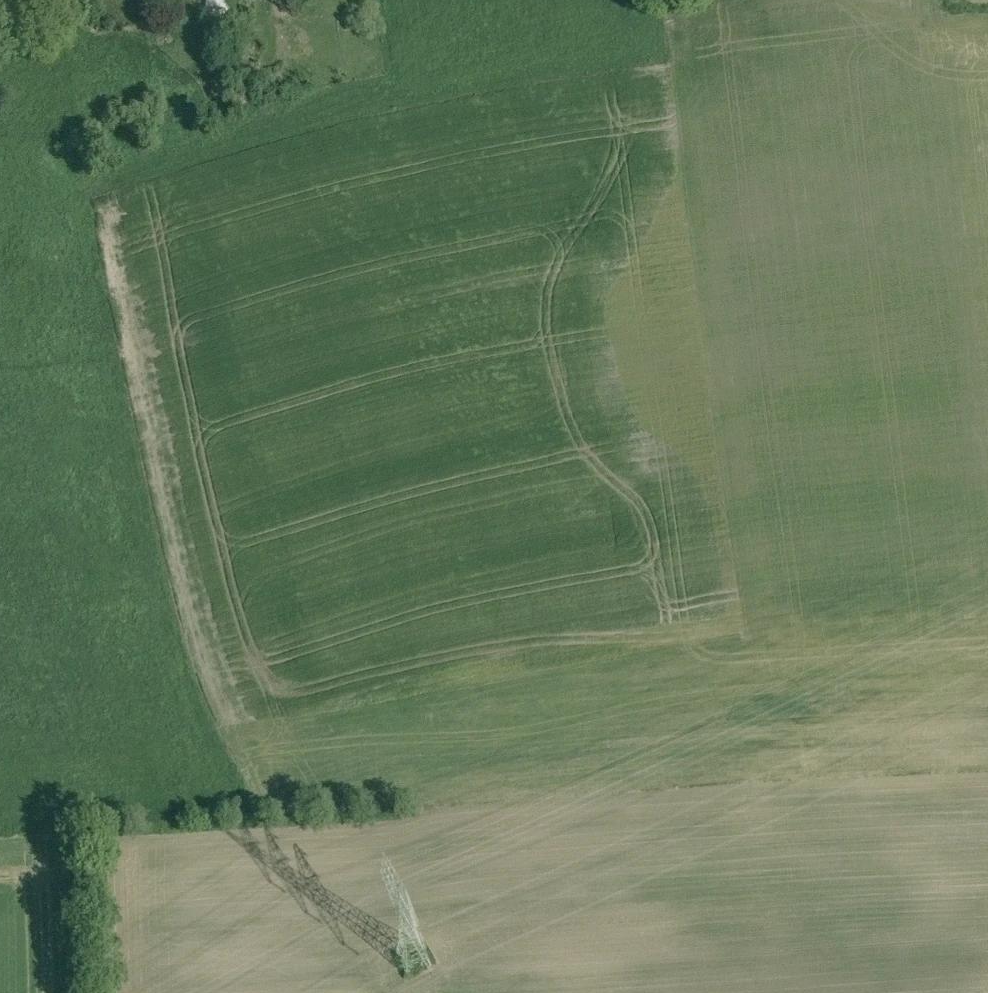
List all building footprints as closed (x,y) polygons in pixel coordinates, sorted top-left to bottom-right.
[(44,8),(57,0),(38,0),(44,8)]
